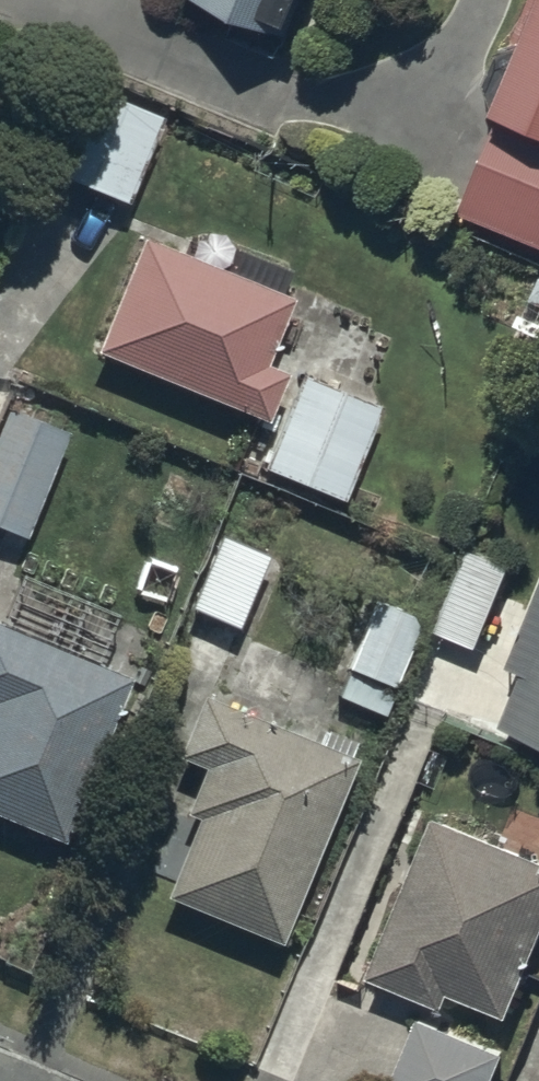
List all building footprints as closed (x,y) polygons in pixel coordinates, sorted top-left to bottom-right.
[(186,6),(286,43),(302,0),(189,0),(186,6)] [(508,47),(518,51),(452,214),(538,248),(538,0),(527,0),(508,47)] [(55,174),(127,203),(162,118),(90,88),(55,174)] [(96,354),(268,424),(288,375),(267,366),(294,299),(143,238),(96,354)] [(267,472),(345,502),(381,408),(304,378),(267,472)] [(27,540),(70,434),(8,409),(0,429),(0,529),(27,540)] [(193,610),(239,629),(270,558),(223,538),(193,610)] [(436,631),(478,648),(512,566),(470,549),(436,631)] [(538,742),(538,595),(510,667),(525,673),(503,727),(538,742)] [(378,603),(339,698),(384,717),(423,622),(378,603)] [(64,844),(132,680),(0,625),(0,818),(64,844)] [(166,900),(282,947),(358,761),(203,697),(178,760),(205,771),(186,817),(199,822),(166,900)] [(509,1019),(538,947),(538,860),(437,818),(370,978),(446,1009),(452,995),(509,1019)] [(506,1055),(421,1019),(395,1080),(495,1080),(506,1055)]
